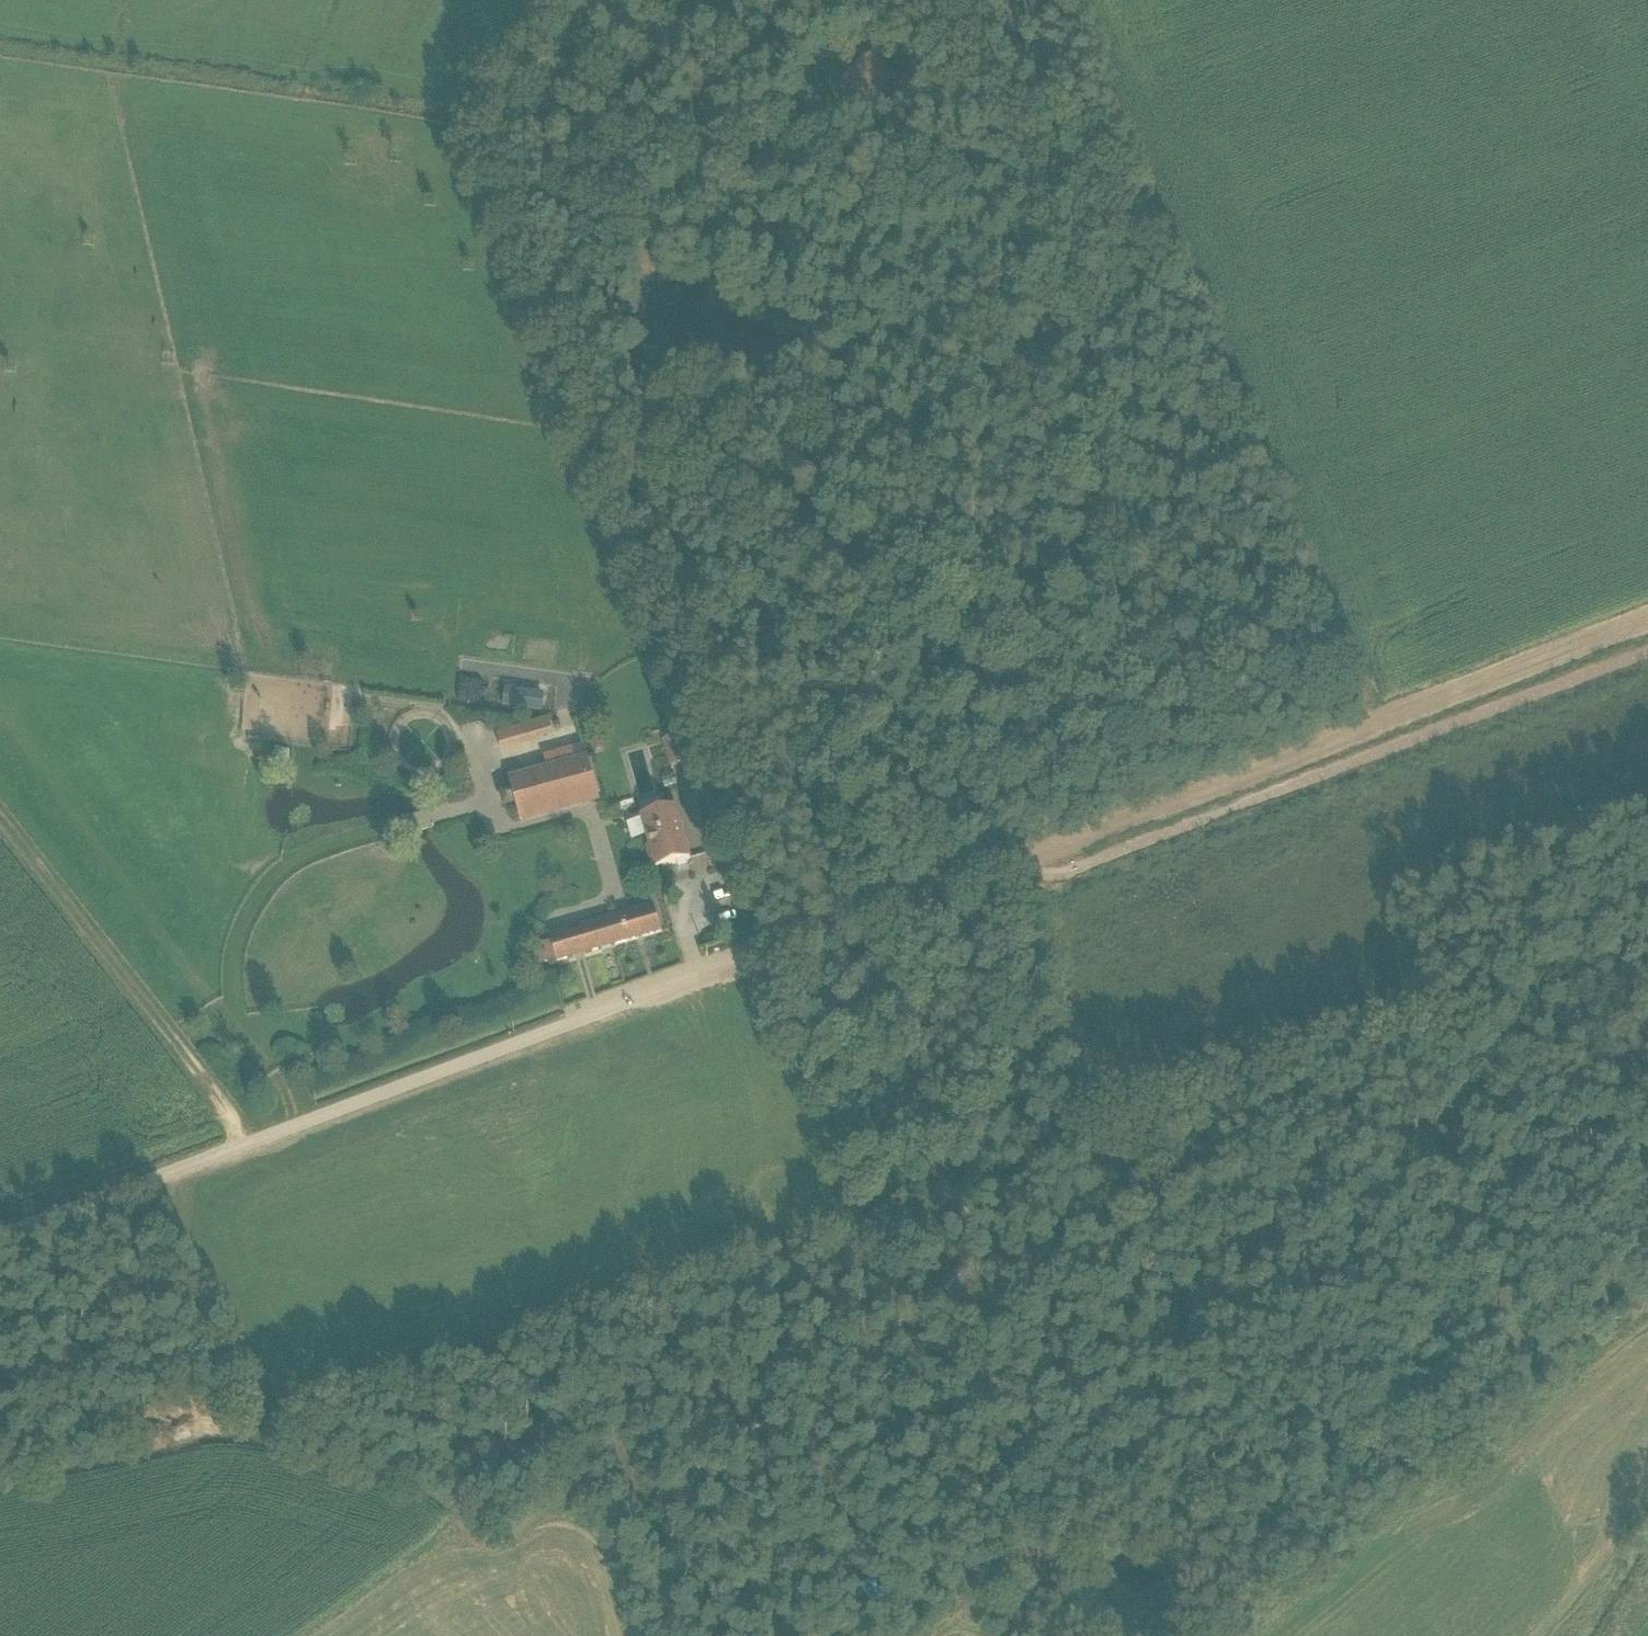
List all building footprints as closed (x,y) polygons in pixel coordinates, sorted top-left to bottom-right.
[(875,53),(843,79),(864,105),(896,79),(875,53)] [(480,728),(483,744),(504,740),(500,724),(480,728)] [(655,738),(643,741),(649,769),(661,766),(655,738)] [(601,741),(590,744),(592,754),(603,751),(601,741)] [(587,758),(508,780),(519,820),(599,798),(587,758)] [(675,806),(641,816),(656,868),(690,859),(675,806)] [(718,837),(705,841),(709,854),(722,850),(718,837)] [(628,911),(578,925),(586,952),(585,952),(586,953),(661,931),(660,925),(655,908),(630,916),(628,911)] [(550,942),(536,946),(541,964),(556,960),(556,962),(574,957),(573,956),(572,956),(565,929),(548,934),(550,942)]
